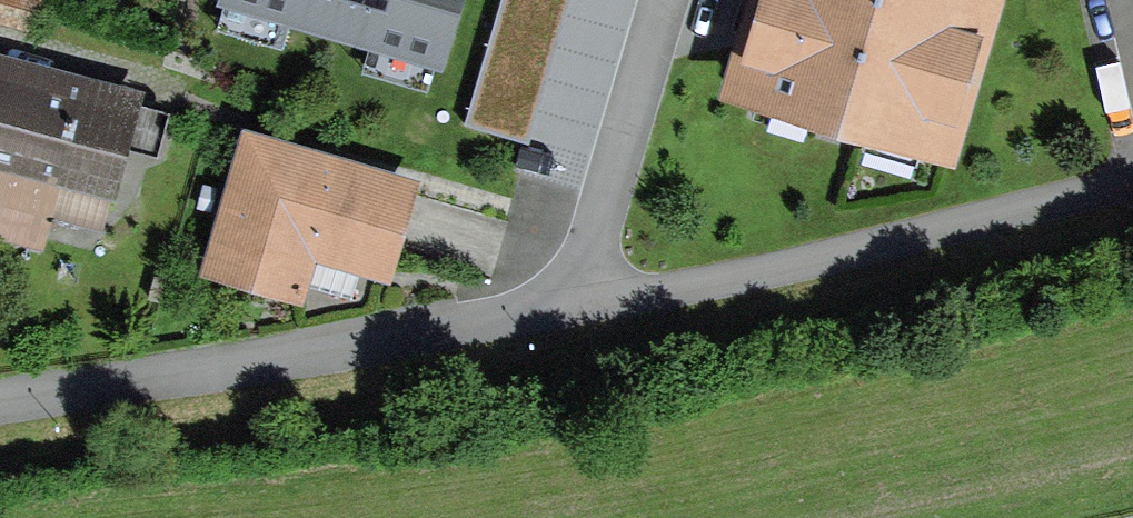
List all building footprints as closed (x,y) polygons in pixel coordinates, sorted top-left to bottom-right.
[(34,30),(42,0),(0,0),(0,20),(34,30)] [(439,56),(455,0),(247,0),(439,56)] [(635,0),(503,0),(473,117),(543,136),(535,167),(588,180),(635,0)] [(991,0),(759,0),(735,81),(949,145),(991,0)] [(73,85),(71,95),(0,77),(0,157),(106,185),(118,141),(155,151),(165,113),(73,85)] [(381,267),(405,185),(250,139),(214,263),(296,287),(308,246),(381,267)] [(35,234),(43,204),(0,193),(0,224),(35,234)]
